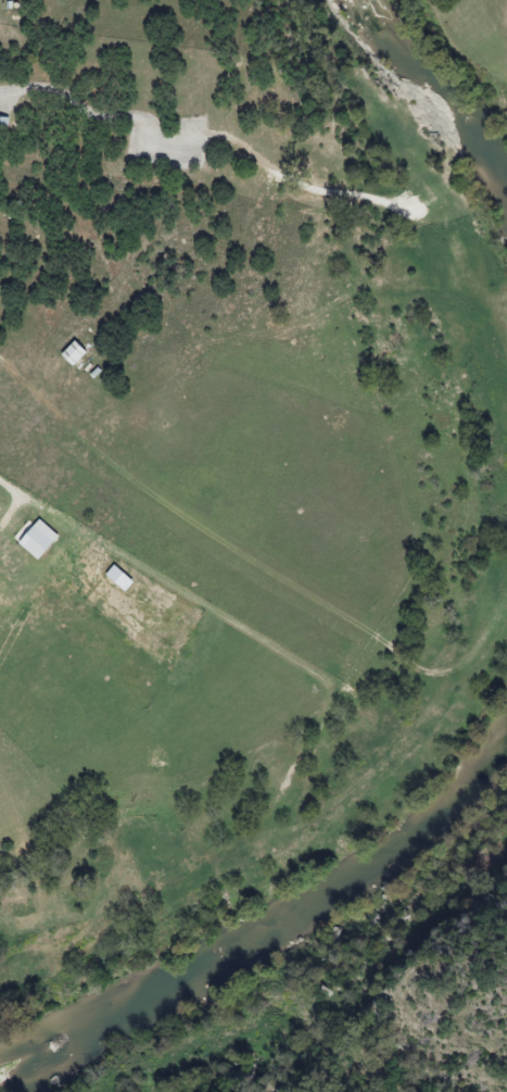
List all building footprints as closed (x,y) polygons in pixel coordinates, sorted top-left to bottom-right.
[(38,561),(58,536),(38,519),(18,544),(38,561)]
